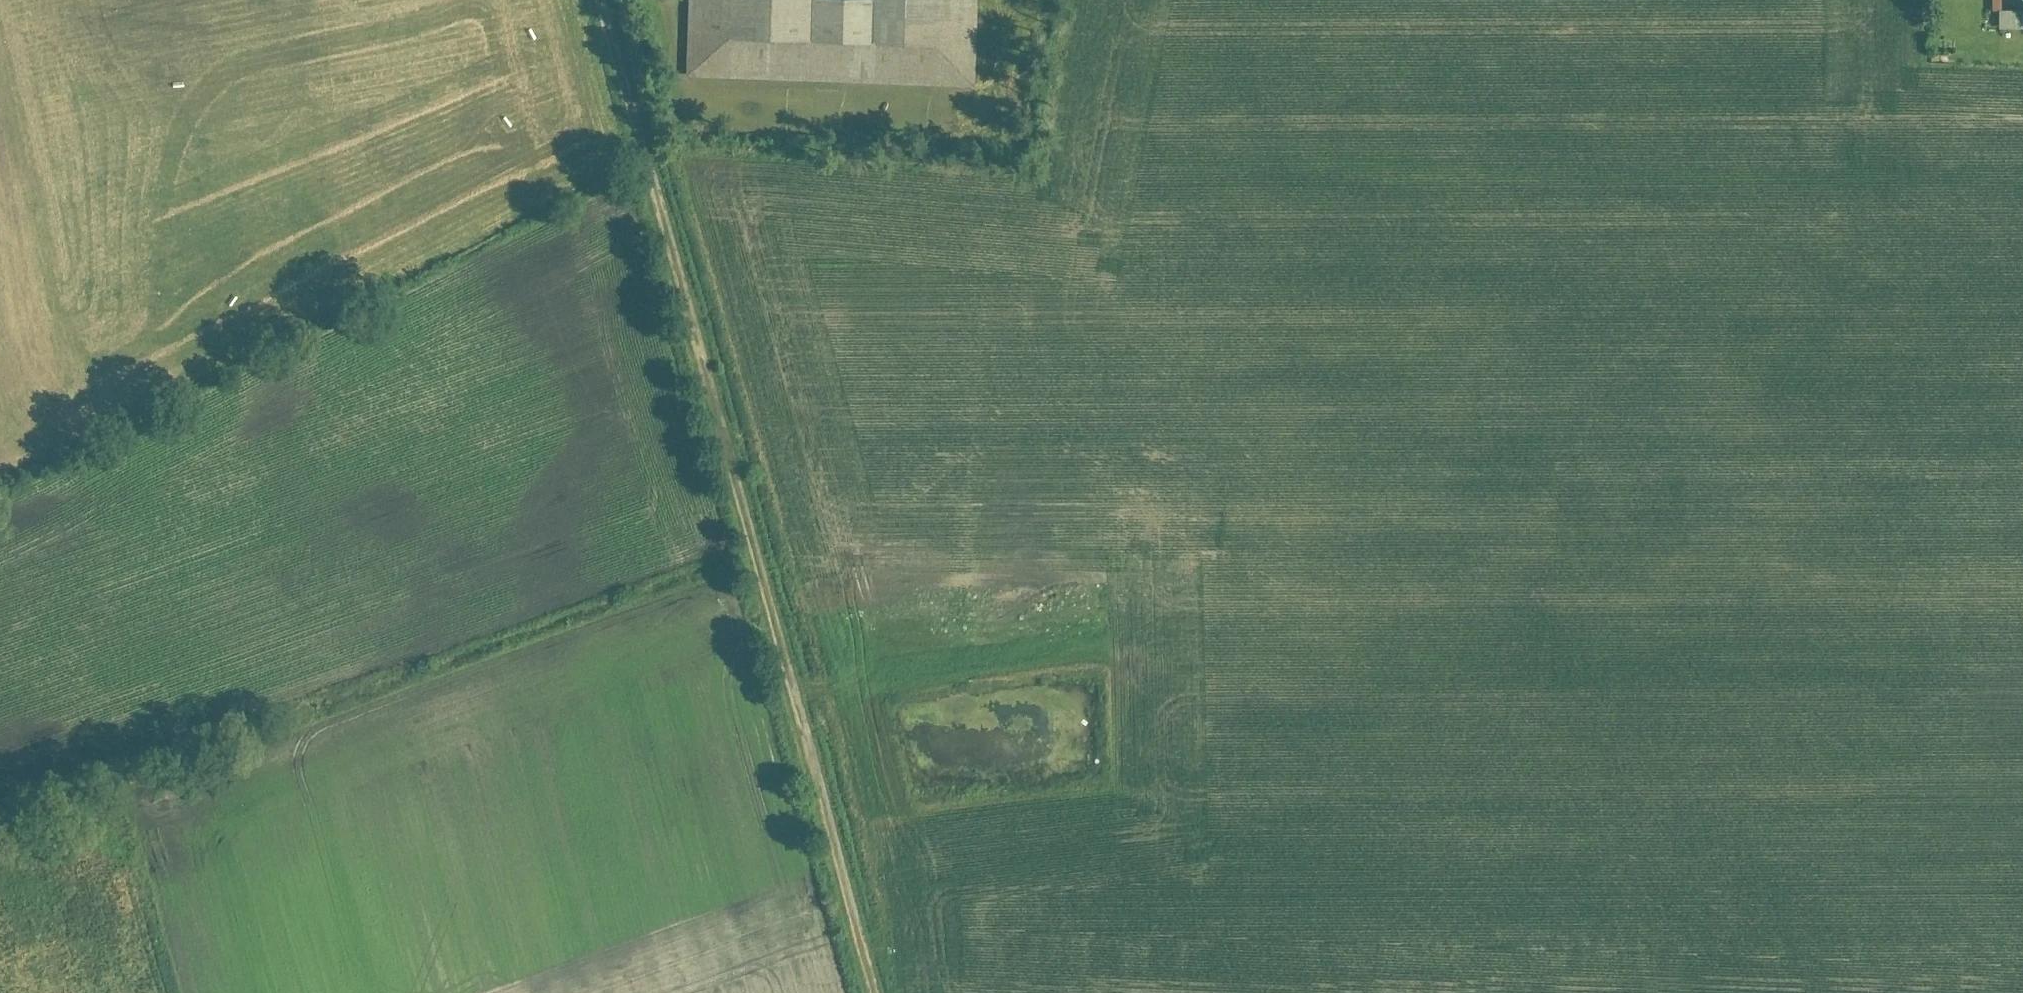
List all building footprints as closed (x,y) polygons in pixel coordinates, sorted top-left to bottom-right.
[(971,89),(973,0),(870,0),(853,0),(682,0),(680,81),(971,89)] [(1989,12),(1989,34),(2022,35),(2022,13),(1989,12)]
